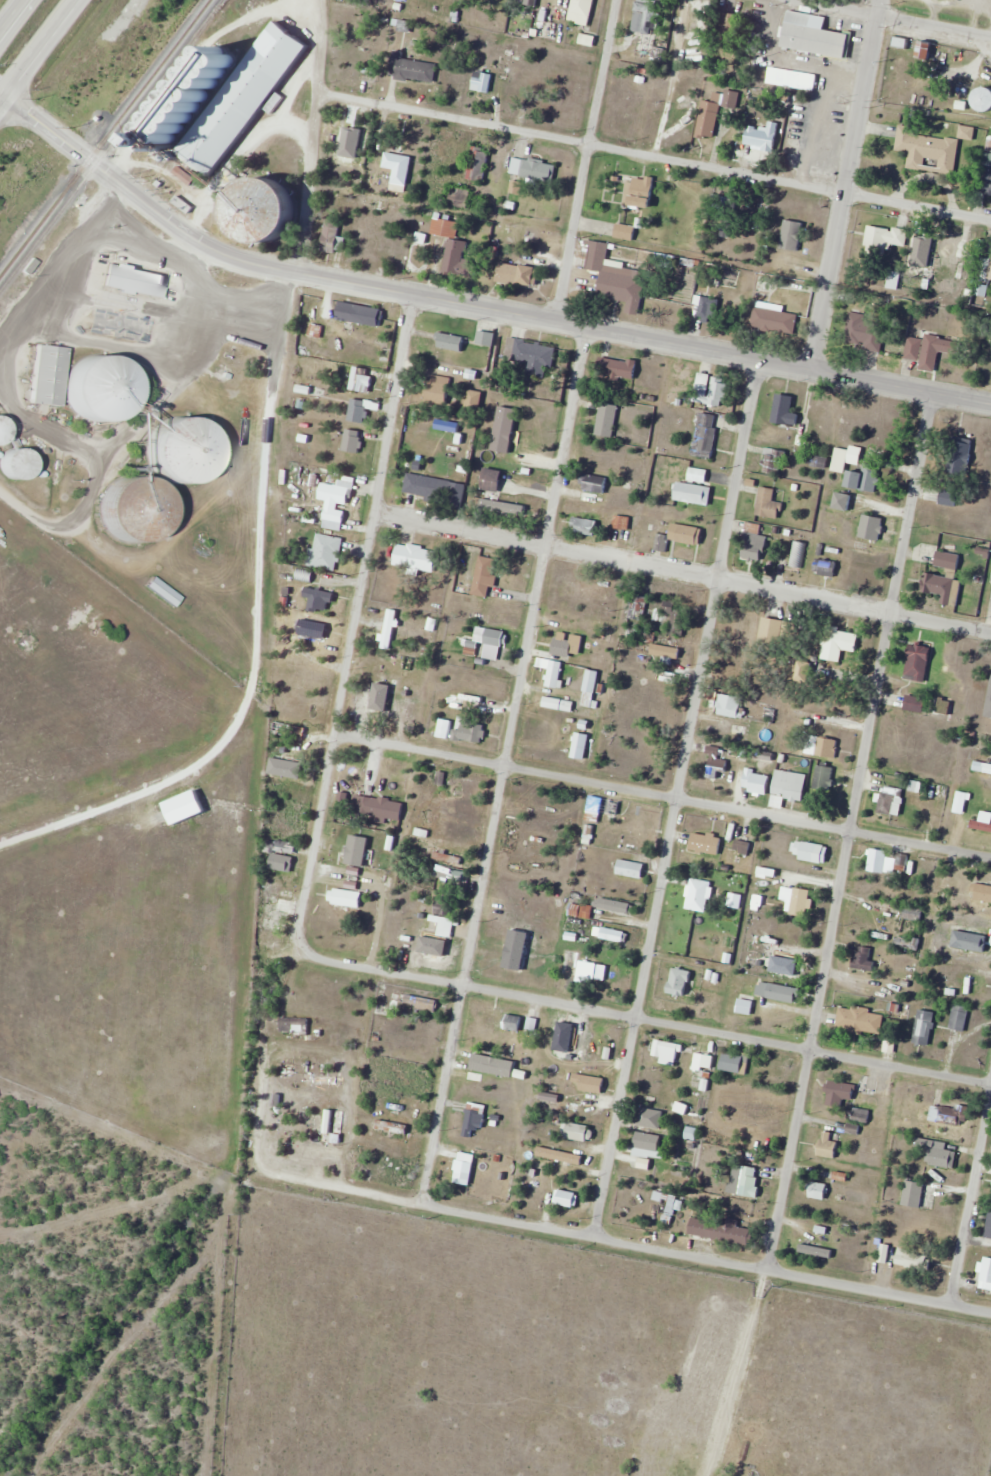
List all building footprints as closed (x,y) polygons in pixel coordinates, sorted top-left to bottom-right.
[(465,6),(481,8),(483,0),(466,0),(465,6)] [(579,23),(575,45),(594,48),(596,34),(588,33),(594,0),(572,0),(569,21),(579,23)] [(656,32),(654,0),(649,0),(634,1),(636,33),(656,32)] [(823,29),(849,34),(844,57),(781,46),(786,22),(788,10),(825,17),(823,29)] [(276,18),(307,40),(208,176),(178,154),(276,18)] [(886,36),(902,38),(900,50),(884,48),(886,36)] [(929,59),(930,42),(920,41),(919,58),(929,59)] [(215,63),(227,70),(234,56),(222,50),(215,63)] [(436,63),(394,58),(392,78),(434,84),(436,63)] [(817,76),(789,70),(786,85),(815,91),(817,76)] [(489,92),(492,75),(475,72),(471,89),(489,92)] [(977,91),(975,96),(975,101),(977,106),(981,110),(986,111),(990,110),(990,88),(986,87),(981,88),(977,91)] [(721,104),(704,100),(697,135),(713,138),(721,104)] [(351,169),(359,122),(348,120),(340,168),(351,169)] [(778,122),(769,121),(768,129),(747,126),(745,145),(775,149),(778,122)] [(955,175),(960,141),(915,134),(916,127),(899,125),(896,149),(914,152),(911,168),(955,175)] [(163,136),(154,130),(147,141),(161,150),(165,145),(160,142),(163,136)] [(491,150),(474,146),(465,179),(482,183),(491,150)] [(393,173),(391,184),(407,187),(412,157),(385,152),(382,171),(393,173)] [(982,153),(982,194),(990,193),(990,153),(982,153)] [(556,162),(512,156),(510,176),(553,182),(556,162)] [(179,173),(193,183),(197,177),(183,167),(179,173)] [(250,242),(264,243),(277,237),(286,228),(291,215),(290,201),(283,189),(272,180),(259,177),(247,179),(236,186),(229,196),(225,208),(227,220),(232,230),(240,238),(250,242)] [(654,181),(634,177),(630,205),(649,208),(654,181)] [(795,210),(786,208),(779,247),(788,249),(795,210)] [(456,223),(435,217),(430,232),(452,239),(456,223)] [(337,253),(340,225),(323,223),(320,251),(337,253)] [(634,241),(635,226),(616,224),(615,239),(634,241)] [(866,247),(903,253),(907,230),(870,224),(866,247)] [(910,257),(927,259),(931,233),(914,230),(910,257)] [(961,240),(942,237),(938,260),(958,263),(961,240)] [(474,277),(476,262),(463,260),(466,242),(448,239),(443,272),(474,277)] [(598,297),(628,302),(626,314),(640,315),(647,270),(635,268),(636,262),(607,258),(609,243),(591,241),(590,247),(578,245),(575,267),(602,271),(598,297)] [(990,272),(990,257),(981,255),(977,281),(988,283),(990,272)] [(496,282),(536,288),(539,267),(499,261),(496,282)] [(104,288),(161,297),(165,272),(108,263),(104,288)] [(699,321),(721,315),(715,295),(694,301),(699,321)] [(384,310),(340,302),(337,320),(381,327),(384,310)] [(795,334),(798,314),(781,312),(782,305),(755,302),(752,328),(795,334)] [(881,352),(885,326),(865,323),(866,315),(849,312),(845,342),(864,345),(863,350),(881,352)] [(464,337),(438,332),(436,348),(462,352),(464,337)] [(925,339),(908,337),(905,359),(921,361),(920,370),(943,373),(948,338),(925,335),(925,339)] [(526,365),(525,374),(550,378),(555,345),(509,338),(506,362),(526,365)] [(30,346),(59,350),(52,406),(23,402),(30,346)] [(637,363),(600,355),(596,373),(633,381),(637,363)] [(89,421),(102,421),(115,416),(125,406),(129,393),(128,380),(121,367),(110,359),(97,356),(85,358),(74,365),(67,375),(63,387),(65,398),(70,409),(78,416),(89,421)] [(369,391),(372,370),(354,367),(351,388),(369,391)] [(425,401),(447,406),(453,379),(430,374),(425,401)] [(707,404),(723,407),(728,379),(712,376),(707,404)] [(796,427),(799,414),(790,412),(794,397),(779,393),(772,421),(796,427)] [(379,410),(380,402),(351,399),(348,421),(364,423),(366,408),(379,410)] [(614,437),(618,405),(600,403),(596,435),(614,437)] [(501,452),(511,452),(511,407),(501,407),(501,452)] [(718,416),(699,413),(693,456),(711,459),(718,416)] [(172,483),(186,484),(199,478),(208,469),(213,456),(212,442),(205,430),(194,421),(181,418),(168,420),(158,427),(150,437),(147,449),(148,461),(154,471),(162,479),(172,483)] [(9,434),(0,423),(0,442),(9,434)] [(445,443),(446,433),(414,428),(412,438),(445,443)] [(360,452),(361,430),(345,429),(344,451),(360,452)] [(970,438),(950,437),(949,477),(969,478),(970,438)] [(845,473),(847,463),(859,465),(862,450),(836,445),(832,471),(845,473)] [(784,451),(766,449),(763,472),(781,474),(784,451)] [(0,454),(0,478),(1,479),(9,481),(17,479),(22,473),(24,466),(22,458),(17,453),(9,451),(1,453),(0,454)] [(826,466),(826,457),(813,457),(813,466),(826,466)] [(848,490),(878,490),(878,464),(863,464),(863,470),(848,470),(848,490)] [(501,487),(501,469),(482,469),(482,487),(501,487)] [(452,489),(449,506),(462,508),(466,483),(407,473),(404,492),(434,497),(436,486),(452,489)] [(124,541),(137,541),(150,536),(160,526),(164,513),(163,499),(157,487),(146,479),(132,476),(120,478),(109,485),(102,495),(99,507),(100,518),(105,528),(113,536),(124,541)] [(596,493),(606,493),(605,476),(584,477),(585,503),(597,502),(596,493)] [(323,521),(346,524),(352,482),(325,478),(324,487),(328,488),(323,521)] [(710,486),(677,483),(675,501),(708,504),(710,486)] [(774,488),(757,488),(757,518),(782,518),(782,502),(774,502),(774,488)] [(939,504),(955,507),(958,491),(943,488),(939,504)] [(482,510),(529,517),(531,506),(497,501),(499,494),(484,492),(482,510)] [(834,507),(849,511),(852,495),(837,492),(834,507)] [(884,518),(864,514),(859,537),(879,541),(884,518)] [(613,528),(629,530),(630,516),(614,515),(613,528)] [(594,536),(597,520),(575,516),(572,531),(594,536)] [(760,535),(761,525),(744,522),(739,551),(764,555),(767,536),(760,535)] [(703,528),(672,523),(670,536),(658,534),(655,550),(667,552),(669,540),(700,545),(703,528)] [(339,537),(313,534),(309,566),(335,569),(339,537)] [(789,566),(801,568),(806,543),(794,541),(789,566)] [(394,566),(434,572),(437,549),(397,543),(394,566)] [(962,555),(926,549),(923,564),(950,568),(948,577),(926,574),(923,592),(943,595),(942,604),(954,606),(962,555)] [(500,579),(493,577),(497,558),(480,554),(472,588),(497,594),(500,579)] [(837,562),(823,559),(819,573),(833,577),(837,562)] [(304,597),(310,598),(307,611),(330,616),(334,593),(306,587),(304,597)] [(671,634),(681,635),(682,619),(675,619),(676,600),(665,600),(665,614),(671,614),(671,634)] [(643,601),(634,603),(636,614),(645,612),(643,601)] [(397,611),(389,610),(387,621),(373,618),(368,644),(391,648),(397,611)] [(762,643),(786,643),(786,618),(762,618),(762,643)] [(325,639),(327,624),(301,619),(298,634),(325,639)] [(506,643),(505,628),(477,630),(478,645),(506,643)] [(821,658),(844,662),(846,649),(856,651),(859,634),(827,628),(821,658)] [(551,649),(567,660),(572,652),(576,654),(584,642),(564,629),(551,649)] [(904,678),(924,683),(933,648),(912,644),(904,678)] [(679,657),(679,646),(652,647),(652,658),(679,657)] [(592,708),(602,672),(588,669),(579,705),(592,708)] [(352,715),(370,719),(376,691),(358,688),(352,715)] [(465,696),(450,693),(447,708),(463,710),(465,696)] [(740,717),(742,696),(719,694),(717,715),(740,717)] [(905,711),(926,712),(926,697),(905,696),(905,711)] [(937,712),(947,714),(950,702),(941,699),(937,712)] [(403,710),(409,713),(413,703),(406,701),(403,710)] [(454,729),(454,741),(485,742),(486,723),(462,721),(461,730),(454,729)] [(278,722),(277,728),(287,730),(288,725),(278,722)] [(585,761),(589,735),(576,732),(571,759),(585,761)] [(815,756),(835,758),(837,739),(817,737),(815,756)] [(719,759),(720,747),(710,747),(708,778),(726,779),(727,760),(719,759)] [(296,783),(301,761),(280,756),(275,778),(296,783)] [(990,775),(990,765),(975,762),(973,772),(990,775)] [(813,792),(830,794),(834,767),(817,765),(813,792)] [(803,801),(807,775),(777,770),(772,796),(803,801)] [(769,774),(746,771),(743,790),(767,793),(769,774)] [(903,791),(887,785),(876,813),(892,819),(903,791)] [(954,812),(964,814),(967,793),(958,792),(954,812)] [(404,803),(355,793),(351,813),(400,823),(404,803)] [(599,824),(601,812),(622,816),(624,802),(590,796),(585,821),(599,824)] [(972,821),(971,829),(990,832),(990,824),(972,821)] [(718,858),(722,838),(694,832),(689,851),(718,858)] [(273,850),(269,870),(291,873),(296,844),(268,839),(266,849),(273,850)] [(734,853),(749,855),(751,842),(736,840),(734,853)] [(825,865),(829,846),(803,841),(799,859),(825,865)] [(882,874),(888,855),(872,850),(866,869),(882,874)] [(433,859),(460,865),(461,858),(435,852),(433,859)] [(904,874),(908,856),(897,853),(893,872),(904,874)] [(644,864),(619,860),(617,875),(642,879),(644,864)] [(713,883),(692,878),(685,908),(706,913),(713,883)] [(976,885),(976,902),(990,902),(990,885),(976,885)] [(331,904),(360,909),(363,893),(334,888),(331,904)] [(786,900),(786,915),(812,915),(812,888),(781,888),(781,900),(786,900)] [(261,928),(280,931),(283,912),(288,913),(290,900),(268,895),(261,928)] [(425,951),(446,955),(453,917),(451,917),(454,902),(434,899),(425,951)] [(600,910),(631,913),(632,903),(601,899),(600,910)] [(568,915),(590,920),(593,908),(571,903),(568,915)] [(904,918),(914,920),(916,908),(905,907),(904,918)] [(987,962),(990,944),(990,927),(973,923),(966,958),(987,962)] [(897,947),(919,949),(919,939),(898,937),(897,947)] [(878,950),(857,946),(852,968),(873,973),(878,950)] [(800,980),(804,967),(771,957),(767,970),(800,980)] [(578,984),(606,984),(606,964),(578,964),(578,984)] [(686,998),(691,971),(672,967),(667,995),(686,998)] [(745,995),(796,1002),(798,986),(748,979),(745,995)] [(405,1007),(435,1014),(438,1001),(408,994),(405,1007)] [(751,1015),(753,1001),(738,999),(736,1013),(751,1015)] [(969,1006),(953,1005),(950,1030),(966,1031),(969,1006)] [(881,1034),(884,1012),(839,1006),(836,1027),(881,1034)] [(481,1025),(519,1033),(523,1017),(485,1009),(481,1025)] [(935,1012),(919,1010),(913,1044),(930,1046),(935,1012)] [(309,1018),(279,1018),(279,1034),(309,1034),(309,1018)] [(584,1026),(565,1022),(561,1042),(580,1045),(584,1026)] [(676,1067),(683,1047),(658,1039),(651,1058),(676,1067)] [(691,1067),(702,1068),(701,1077),(712,1078),(717,1042),(706,1041),(705,1053),(693,1051),(691,1067)] [(749,1054),(724,1051),(721,1071),(746,1074),(749,1054)] [(466,1084),(480,1087),(483,1075),(469,1072),(466,1084)] [(603,1093),(605,1079),(574,1074),(572,1089),(603,1093)] [(856,1086),(831,1080),(827,1099),(852,1104),(856,1086)] [(473,1141),(487,1108),(473,1102),(459,1135),(473,1141)] [(966,1110),(920,1104),(918,1120),(964,1126),(966,1110)] [(660,1129),(663,1112),(641,1108),(638,1125),(660,1129)] [(852,1120),(869,1123),(870,1111),(854,1108),(852,1120)] [(377,1129),(406,1133),(407,1126),(378,1122),(377,1129)] [(568,1141),(594,1138),(593,1123),(567,1126),(568,1141)] [(660,1157),(663,1137),(637,1132),(633,1152),(660,1157)] [(837,1133),(820,1134),(821,1158),(838,1157),(837,1133)] [(930,1165),(954,1169),(957,1152),(946,1150),(947,1144),(916,1138),(913,1150),(932,1153),(930,1165)] [(583,1156),(539,1147),(537,1156),(581,1165),(583,1156)] [(453,1182),(470,1185),(474,1155),(458,1152),(453,1182)] [(758,1167),(731,1165),(730,1194),(757,1196),(758,1167)] [(546,1177),(578,1183),(579,1176),(547,1170),(546,1177)] [(921,1208),(926,1177),(907,1174),(902,1205),(921,1208)] [(828,1185),(812,1181),(809,1197),(824,1200),(828,1185)] [(557,1204),(573,1208),(577,1195),(560,1190),(557,1204)] [(660,1221),(672,1224),(677,1195),(654,1192),(653,1200),(663,1202),(660,1221)] [(738,1223),(691,1216),(689,1236),(752,1245),(754,1230),(737,1227),(738,1223)] [(824,1242),(802,1237),(798,1254),(821,1259),(824,1242)] [(884,1263),(890,1246),(881,1243),(875,1260),(884,1263)] [(899,1265),(907,1264),(905,1253),(897,1254),(899,1265)] [(978,1258),(990,1260),(990,1276),(990,1282),(974,1279),(978,1258)]
